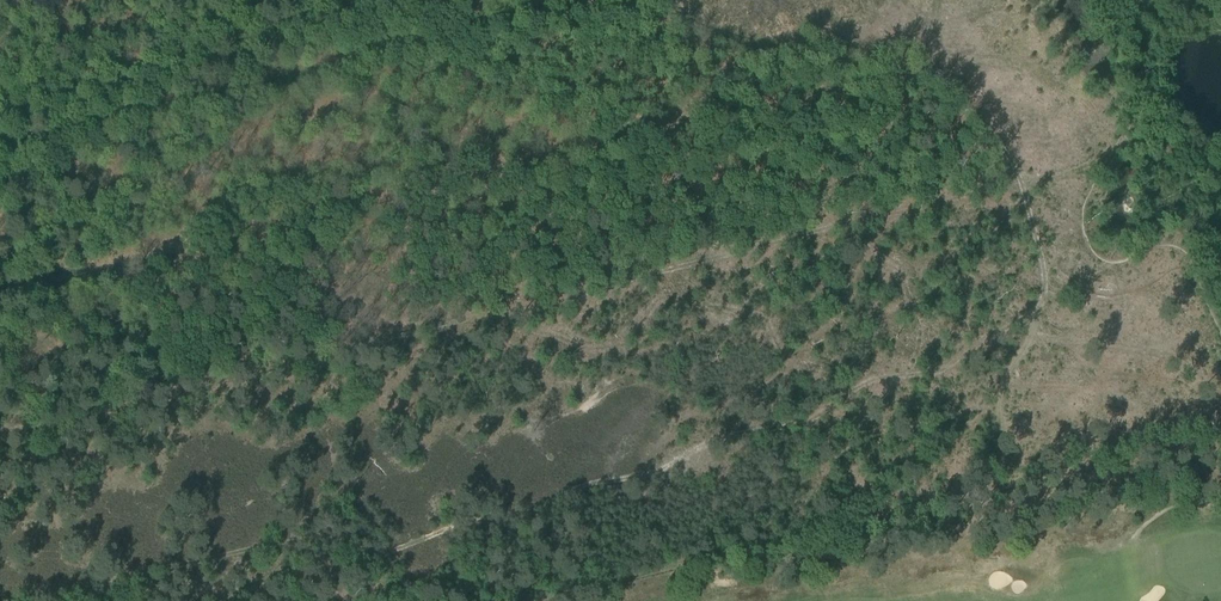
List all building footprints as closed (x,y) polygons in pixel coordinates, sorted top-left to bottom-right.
[(1200,27),(1213,22),(1206,4),(1193,9),(1200,27)]
